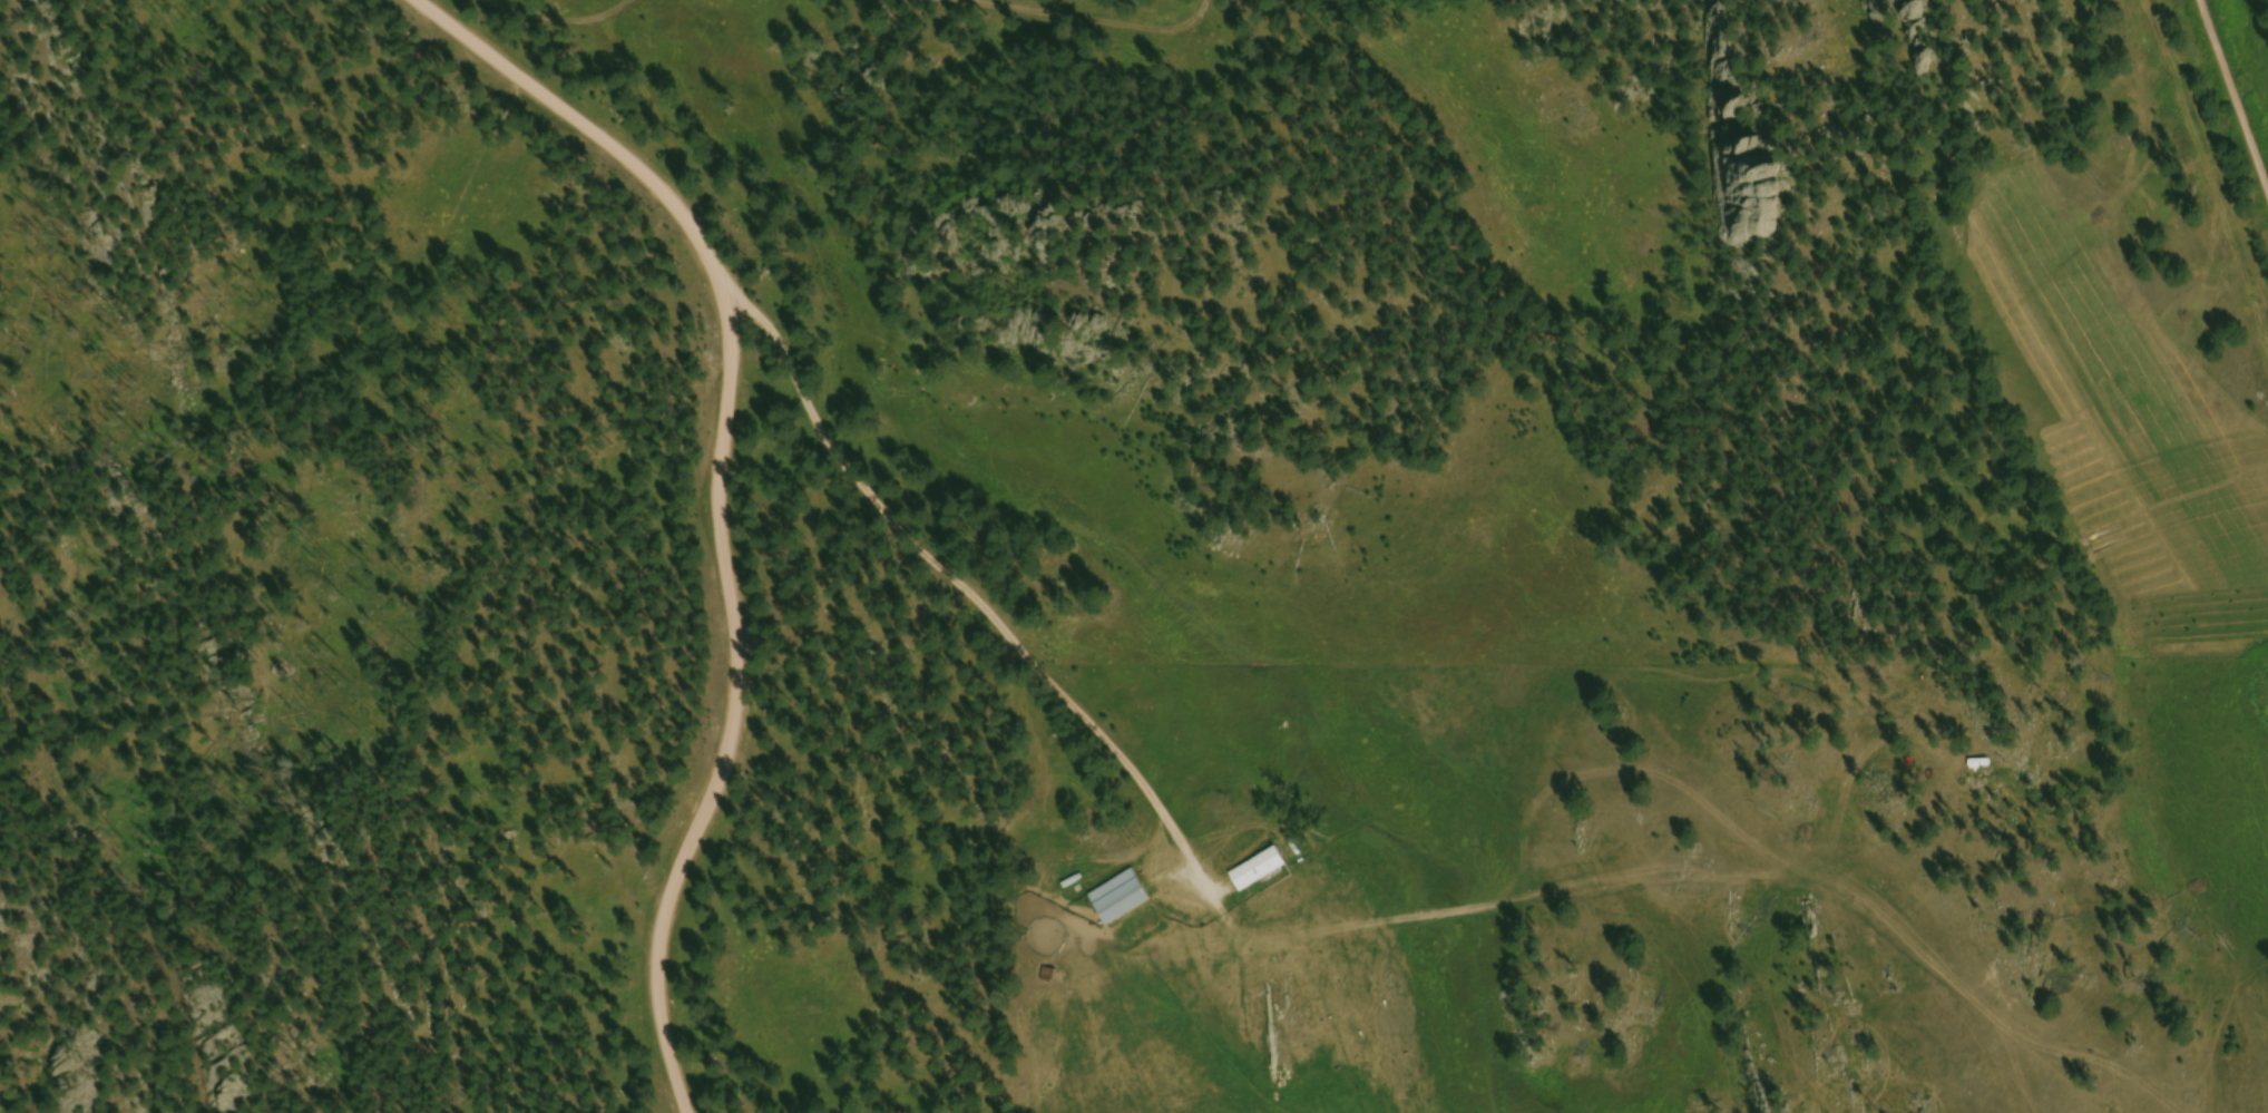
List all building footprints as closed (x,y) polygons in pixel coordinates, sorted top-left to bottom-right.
[(1231,875),(1241,895),(1290,871),(1280,851),(1231,875)] [(1108,929),(1154,903),(1135,871),(1090,897),(1108,929)]
